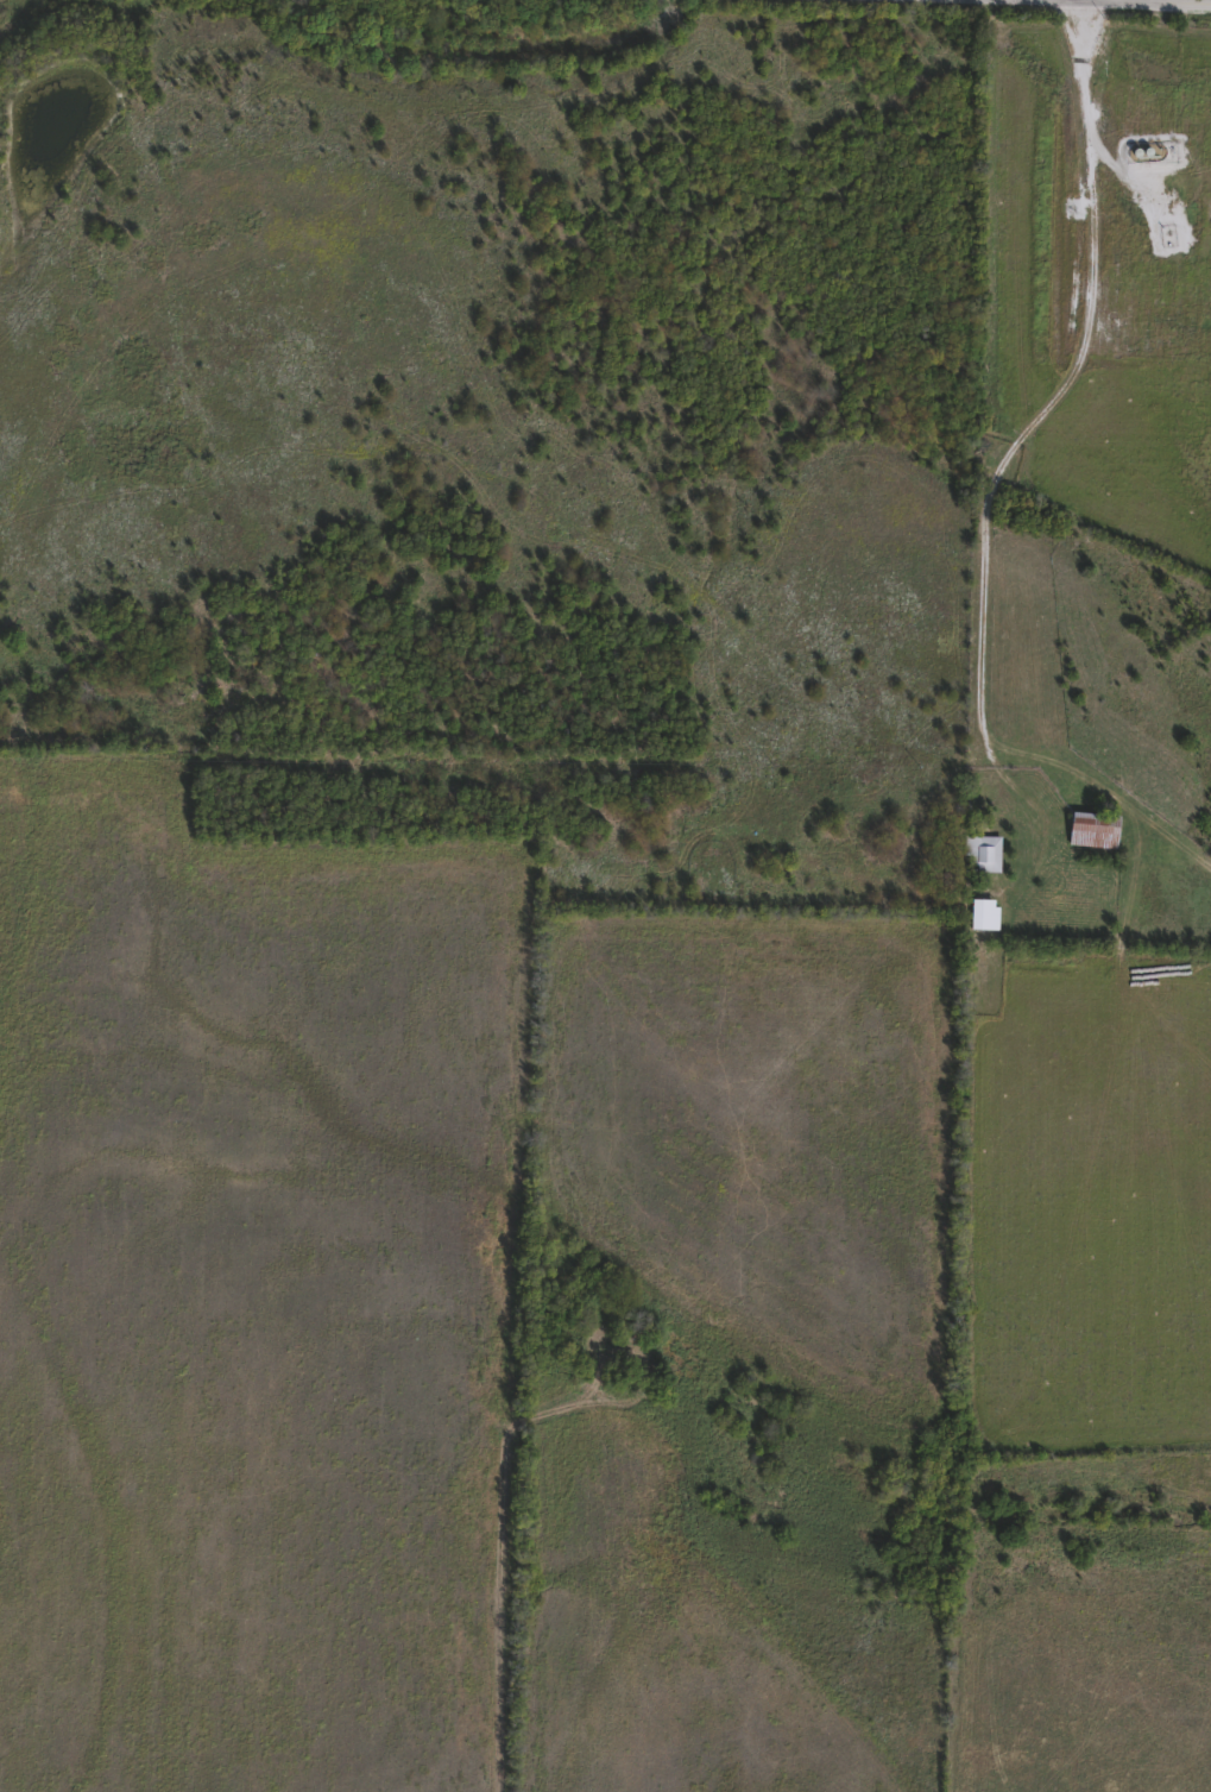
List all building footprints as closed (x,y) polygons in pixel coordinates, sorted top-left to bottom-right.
[(1122,818),(1121,853),(1066,850),(1067,817),(1122,818)] [(1001,876),(965,876),(965,841),(1001,841),(1001,876)] [(995,932),(969,933),(969,903),(995,903),(995,932)]
